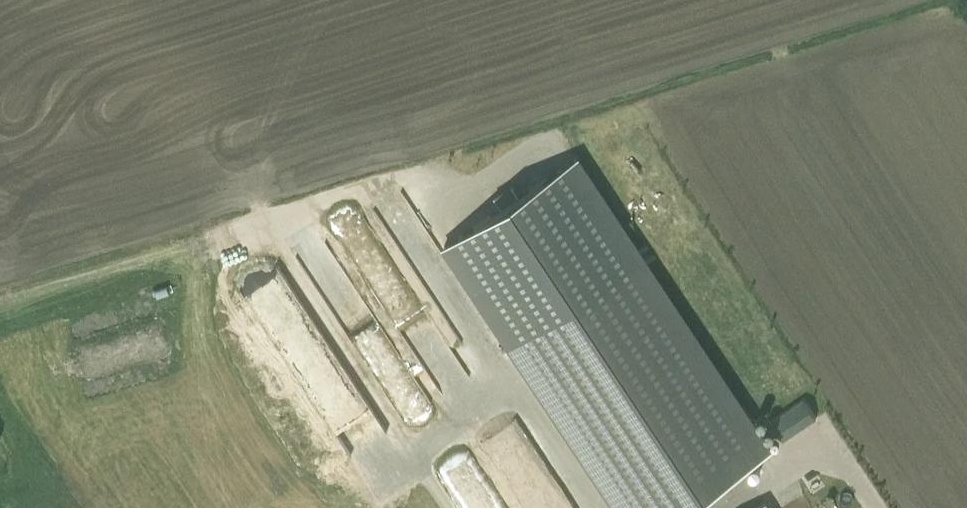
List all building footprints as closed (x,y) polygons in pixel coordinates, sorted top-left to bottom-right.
[(773,447),(576,154),(439,245),(615,507),(682,507),(773,447)] [(467,507),(489,507),(455,447),(438,457),(467,507)] [(761,500),(749,507),(767,507),(761,500)]
